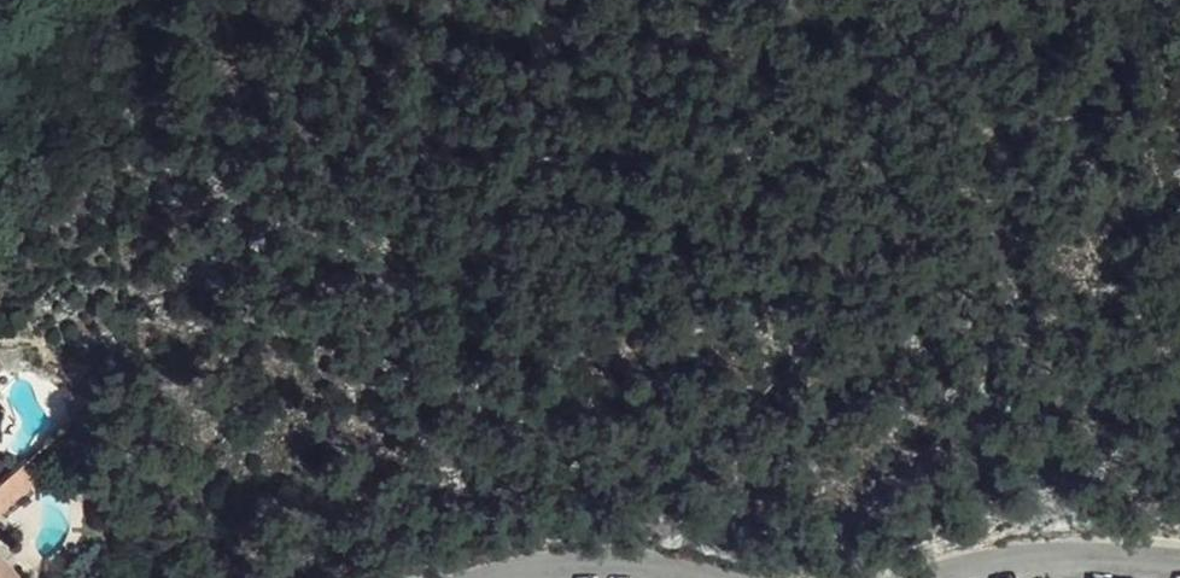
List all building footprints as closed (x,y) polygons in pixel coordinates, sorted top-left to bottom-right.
[(19,473),(0,489),(0,493),(13,507),(33,489),(19,473)] [(13,507),(0,493),(0,519),(13,507)]
